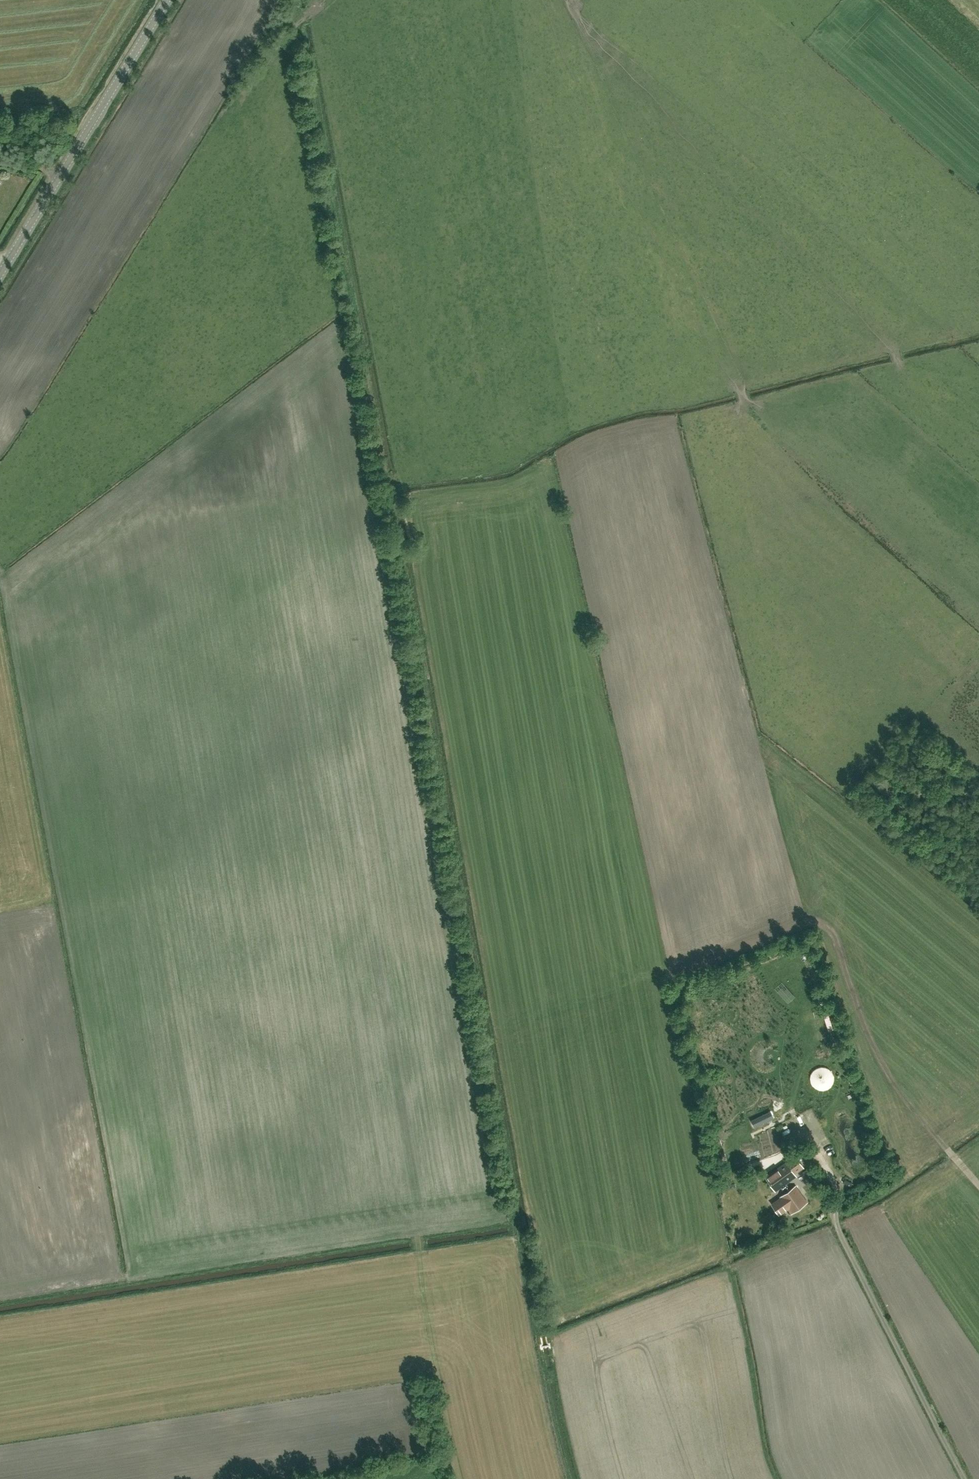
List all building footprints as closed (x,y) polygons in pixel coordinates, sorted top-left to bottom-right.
[(823,1018),(828,1032),(833,1030),(826,1007),(818,1010),(820,1017),(820,1019),(823,1018)] [(792,1213),(807,1202),(796,1187),(791,1191),(786,1183),(796,1176),(794,1174),(803,1168),(795,1157),(766,1178),(776,1191),(781,1187),(786,1194),(781,1198),(772,1205),(780,1215),(788,1208),(792,1213)]
